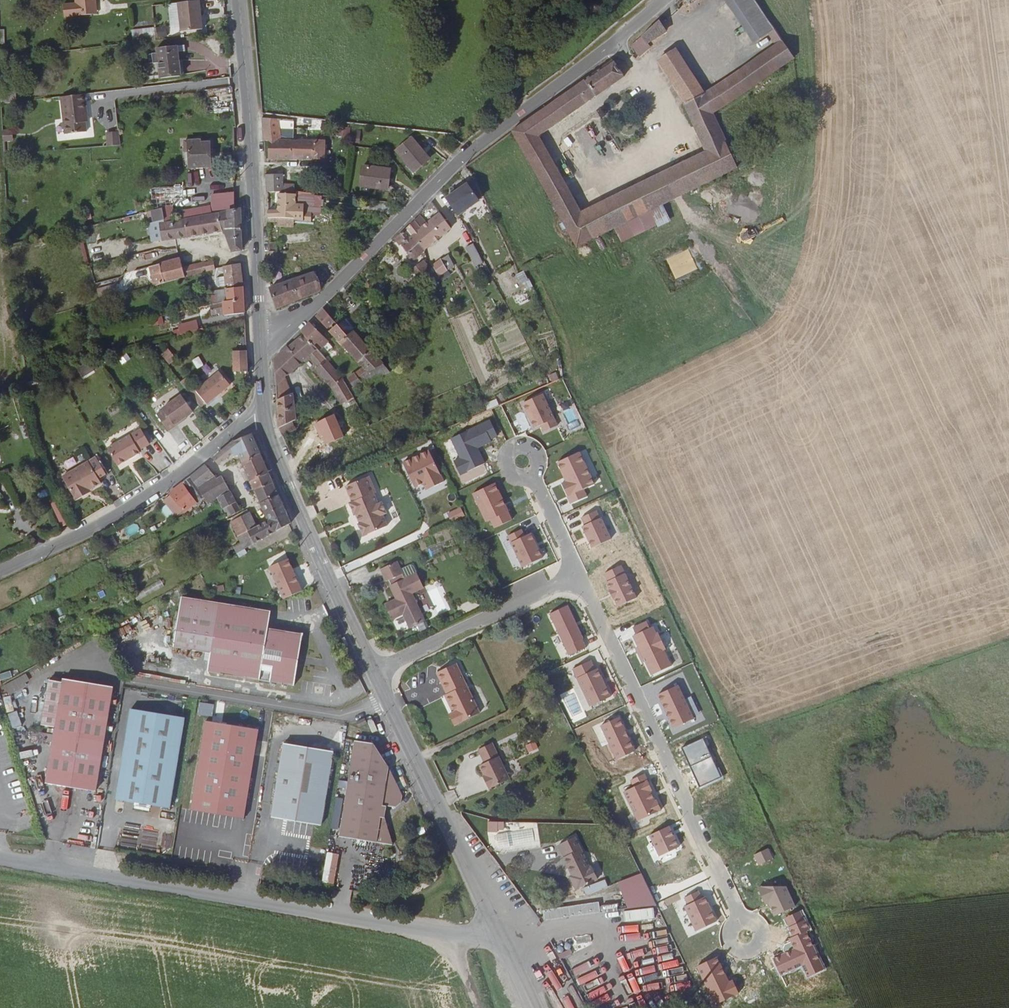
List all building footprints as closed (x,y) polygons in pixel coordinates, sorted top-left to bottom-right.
[(95,2),(95,0),(74,0),(75,4),(63,5),(64,18),(91,15),(90,3),(95,2)] [(754,43),(767,34),(773,29),(754,0),(724,0),(754,43)] [(200,1),(179,4),(182,34),(203,31),(200,1)] [(663,34),(656,23),(640,37),(646,45),(663,34)] [(793,59),(773,29),(767,34),(775,47),(759,58),(770,74),(793,59)] [(646,45),(640,37),(629,46),(632,49),(638,58),(647,51),(646,45)] [(179,54),(178,48),(157,50),(158,63),(145,65),(147,77),(160,76),(160,79),(185,76),(183,61),(179,62),(179,54)] [(685,104),(703,96),(674,51),(657,61),(685,104)] [(770,74),(759,58),(703,96),(712,114),(770,74)] [(512,131),(577,246),(613,228),(661,205),(671,200),(659,176),(582,215),(539,139),(623,79),(613,64),(611,60),(512,131)] [(1,94),(2,105),(19,103),(17,92),(1,94)] [(88,116),(86,95),(61,98),(65,135),(87,133),(86,123),(85,116),(88,116)] [(712,114),(703,96),(685,104),(683,105),(685,111),(681,113),(682,117),(679,118),(685,132),(693,129),(704,154),(669,171),(681,195),(736,168),(712,114)] [(281,119),(263,118),(264,141),(269,141),(282,141),(281,129),(281,119)] [(294,120),(281,119),(281,129),(294,129),(294,120)] [(348,138),(350,127),(337,125),(336,138),(348,138)] [(107,147),(120,147),(119,132),(106,132),(107,147)] [(363,142),(371,145),(373,138),(365,135),(363,142)] [(429,160),(411,138),(396,151),(414,172),(429,160)] [(201,141),(190,141),(191,168),(213,167),(212,144),(201,144),(201,141)] [(282,141),(269,141),(270,159),(293,159),(293,141),(282,141)] [(326,141),(322,141),(311,141),(304,141),(300,141),(293,141),(293,159),(315,158),(326,159),(326,141)] [(386,190),(390,170),(362,165),(358,185),(386,190)] [(659,176),(671,200),(681,195),(669,171),(659,176)] [(272,191),(284,192),(284,183),(283,174),(266,175),(267,192),(272,191)] [(478,202),(483,198),(475,180),(468,185),(478,202)] [(284,183),(284,192),(315,195),(315,186),(284,183)] [(458,216),(478,202),(468,185),(447,199),(458,216)] [(278,211),(268,211),(268,219),(294,219),(299,218),(298,222),(310,222),(310,217),(294,215),(296,194),(280,193),(278,211)] [(235,209),(235,194),(213,196),(213,199),(213,208),(209,208),(209,213),(225,211),(226,209),(235,209)] [(668,219),(661,205),(613,228),(620,242),(668,219)] [(180,239),(187,238),(184,221),(175,223),(172,208),(159,211),(161,222),(157,224),(160,242),(164,242),(180,239)] [(202,217),(209,215),(208,208),(183,212),(185,221),(202,217)] [(241,228),(240,209),(235,210),(220,213),(221,223),(225,223),(226,227),(226,231),(241,228)] [(221,223),(220,213),(209,215),(202,217),(205,235),(223,232),(223,228),(221,223)] [(451,228),(440,213),(426,225),(421,229),(434,244),(451,228)] [(426,225),(419,216),(414,221),(421,229),(426,225)] [(205,235),(202,217),(185,221),(184,221),(187,238),(205,235)] [(294,219),(268,219),(268,223),(278,223),(278,227),(294,227),(294,219)] [(421,229),(414,221),(406,229),(424,251),(434,244),(421,229)] [(242,251),(241,228),(226,231),(227,234),(230,242),(233,252),(240,251),(242,251)] [(413,260),(424,251),(406,229),(400,235),(396,239),(409,255),(407,257),(410,261),(412,259),(413,260)] [(51,238),(35,242),(36,248),(53,243),(51,238)] [(476,265),(483,261),(474,243),(466,248),(476,265)] [(275,251),(269,251),(269,253),(278,253),(278,244),(275,244),(275,251)] [(667,259),(675,278),(696,269),(688,250),(667,259)] [(269,253),(269,265),(278,265),(278,253),(269,253)] [(446,271),(456,266),(455,265),(449,255),(447,257),(450,265),(444,268),(446,271)] [(439,262),(444,268),(450,265),(447,257),(439,262)] [(183,269),(180,260),(150,269),(155,288),(186,280),(183,269)] [(424,273),(430,268),(423,261),(414,267),(416,270),(413,272),(417,279),(424,273)] [(215,272),(215,269),(213,262),(205,264),(207,274),(215,272)] [(438,276),(446,271),(444,268),(439,262),(432,267),(436,273),(438,276)] [(205,264),(183,269),(186,280),(207,274),(205,264)] [(242,289),(240,264),(223,268),(224,278),(225,288),(225,291),(242,289)] [(465,278),(473,274),(469,266),(462,269),(465,278)] [(526,290),(533,286),(524,271),(516,275),(526,290)] [(277,308),(320,291),(313,273),(270,288),(277,308)] [(510,277),(503,280),(508,292),(515,289),(510,277)] [(98,290),(101,303),(119,298),(116,286),(98,290)] [(244,315),(242,289),(225,291),(226,291),(227,303),(223,304),(216,305),(210,307),(213,316),(223,313),(224,317),(244,315)] [(523,290),(513,297),(519,305),(529,298),(523,290)] [(226,291),(209,294),(210,307),(216,305),(223,304),(227,303),(226,291)] [(192,311),(175,315),(181,338),(204,332),(198,310),(192,311)] [(347,319),(338,325),(348,336),(356,329),(347,319)] [(328,344),(310,323),(301,332),(304,336),(314,346),(317,343),(322,349),(328,344)] [(348,336),(338,325),(329,332),(349,354),(363,342),(359,337),(364,333),(359,327),(356,329),(348,336)] [(275,360),(276,386),(285,378),(300,366),(300,365),(310,357),(317,351),(314,346),(304,336),(291,347),(290,344),(275,360)] [(378,359),(363,342),(349,354),(364,370),(378,359)] [(168,349),(161,355),(169,365),(176,359),(168,349)] [(317,372),(332,390),(344,381),(339,375),(329,363),(318,352),(317,351),(310,357),(320,369),(317,372)] [(248,373),(247,352),(233,352),(234,373),(248,373)] [(121,364),(130,362),(128,354),(119,356),(121,364)] [(197,371),(204,367),(200,358),(192,362),(197,371)] [(391,373),(378,359),(364,370),(362,371),(355,376),(354,374),(347,380),(355,389),(391,373)] [(218,374),(196,393),(208,407),(226,391),(227,384),(218,374)] [(276,386),(277,400),(291,396),(285,378),(276,386)] [(342,405),(354,399),(344,381),(332,390),(342,405)] [(196,393),(191,397),(203,411),(208,407),(196,393)] [(558,426),(543,394),(522,404),(534,430),(540,427),(543,434),(558,426)] [(279,429),(282,437),(296,430),(293,422),(295,421),(293,398),(293,395),(291,396),(277,400),(279,429)] [(293,398),(295,421),(302,418),(301,407),(301,401),(301,397),(293,398)] [(164,415),(158,420),(170,436),(185,425),(183,423),(187,420),(194,416),(182,400),(163,414),(164,415)] [(497,400),(488,401),(489,408),(498,407),(497,400)] [(490,421),(451,439),(460,458),(453,461),(460,476),(485,464),(478,448),(498,439),(490,421)] [(141,431),(107,450),(117,468),(126,462),(125,460),(131,456),(133,459),(141,454),(139,451),(150,446),(141,431)] [(233,443),(214,458),(213,462),(218,468),(228,458),(233,456),(235,458),(239,457),(242,464),(260,455),(251,435),(233,443)] [(429,451),(404,463),(418,493),(444,481),(429,451)] [(596,483),(581,451),(557,462),(565,481),(561,483),(571,504),(587,497),(584,489),(596,483)] [(268,474),(260,455),(242,464),(250,482),(268,474)] [(88,464),(62,478),(75,502),(86,496),(84,493),(88,491),(100,485),(98,480),(106,476),(99,463),(91,468),(88,464)] [(214,479),(205,466),(190,479),(198,489),(210,481),(214,479)] [(273,484),(268,474),(250,482),(254,492),(273,484)] [(198,489),(190,479),(169,495),(171,497),(173,500),(184,514),(197,506),(198,508),(204,499),(198,489)] [(210,481),(198,489),(204,499),(208,505),(218,500),(230,494),(222,479),(216,481),(211,484),(210,481)] [(362,524),(358,526),(364,536),(386,526),(381,515),(384,514),(378,503),(375,504),(370,494),(373,493),(366,479),(344,490),(351,504),(349,505),(354,516),(357,514),(362,524)] [(494,483),(472,493),(486,522),(490,520),(494,529),(512,520),(494,483)] [(278,496),(273,484),(254,492),(260,504),(278,496)] [(223,501),(226,508),(235,505),(230,495),(220,501),(221,502),(223,501)] [(285,514),(278,496),(260,504),(266,517),(267,521),(268,522),(285,514)] [(171,497),(164,502),(166,505),(173,500),(171,497)] [(166,505),(175,518),(183,512),(173,500),(166,505)] [(230,517),(239,513),(235,505),(226,508),(230,517)] [(584,525),(600,518),(596,511),(581,518),(584,525)] [(290,525),(285,514),(268,522),(256,530),(249,533),(254,545),(288,526),(290,525)] [(354,516),(358,526),(362,524),(357,514),(354,516)] [(249,533),(256,530),(249,516),(232,524),(240,542),(244,551),(254,545),(249,533)] [(584,525),(582,527),(591,548),(611,539),(601,518),(600,518),(584,525)] [(522,529),(508,536),(523,567),(542,558),(531,534),(526,537),(522,529)] [(237,555),(244,551),(240,542),(232,547),(237,555)] [(404,618),(405,621),(410,632),(425,626),(412,597),(425,591),(418,576),(405,582),(397,565),(381,573),(387,585),(390,583),(398,603),(385,608),(392,623),(394,622),(404,618)] [(130,583),(126,575),(120,578),(124,587),(130,583)] [(270,612),(183,599),(175,649),(212,655),(209,673),(294,687),(303,634),(268,629),(270,612)] [(570,655),(587,646),(568,606),(550,615),(570,655)] [(651,620),(630,630),(651,675),(672,666),(651,620)] [(593,706),(613,695),(594,658),(574,669),(593,706)] [(457,670),(438,680),(448,701),(446,702),(451,712),(453,712),(455,716),(454,717),(455,719),(451,721),(456,731),(481,719),(457,670)] [(0,674),(0,681),(12,677),(10,671),(0,674)] [(26,675),(7,682),(10,690),(28,683),(26,675)] [(98,794),(115,688),(66,680),(66,683),(51,681),(44,726),(58,728),(49,786),(98,794)] [(659,695),(673,728),(693,719),(678,686),(659,695)] [(6,710),(13,709),(11,695),(4,696),(6,710)] [(186,718),(134,709),(119,802),(171,811),(186,718)] [(17,710),(8,713),(13,727),(22,725),(17,710)] [(599,726),(617,761),(636,750),(619,716),(599,726)] [(368,725),(366,720),(357,724),(359,729),(368,725)] [(259,733),(206,724),(191,813),(244,822),(259,733)] [(52,741),(53,733),(32,730),(31,738),(52,741)] [(703,737),(681,747),(690,766),(711,756),(703,737)] [(535,741),(526,744),(529,753),(538,749),(535,741)] [(357,742),(342,838),(394,847),(385,819),(387,808),(395,809),(401,804),(402,796),(375,745),(357,742)] [(321,827),(333,753),(284,744),(272,819),(321,827)] [(479,789),(477,790),(482,799),(503,788),(484,753),(471,760),(477,773),(472,775),(477,785),(479,789)] [(711,756),(690,766),(699,787),(721,777),(711,756)] [(669,826),(649,835),(659,857),(679,847),(669,826)] [(123,829),(124,842),(137,841),(136,829),(123,829)] [(568,877),(574,890),(596,880),(589,867),(587,867),(572,837),(558,844),(564,856),(561,857),(571,875),(568,877)] [(325,875),(337,876),(339,854),(328,852),(325,875)] [(643,872),(618,881),(628,909),(623,911),(627,923),(657,913),(643,872)] [(684,898),(687,905),(702,898),(699,891),(684,898)] [(687,905),(684,907),(695,931),(717,921),(705,897),(702,898),(687,905)] [(559,959),(572,954),(565,937),(552,942),(559,959)] [(469,970),(462,972),(469,990),(476,987),(469,970)] [(471,996),(476,1007),(483,1007),(478,994),(471,996)]
